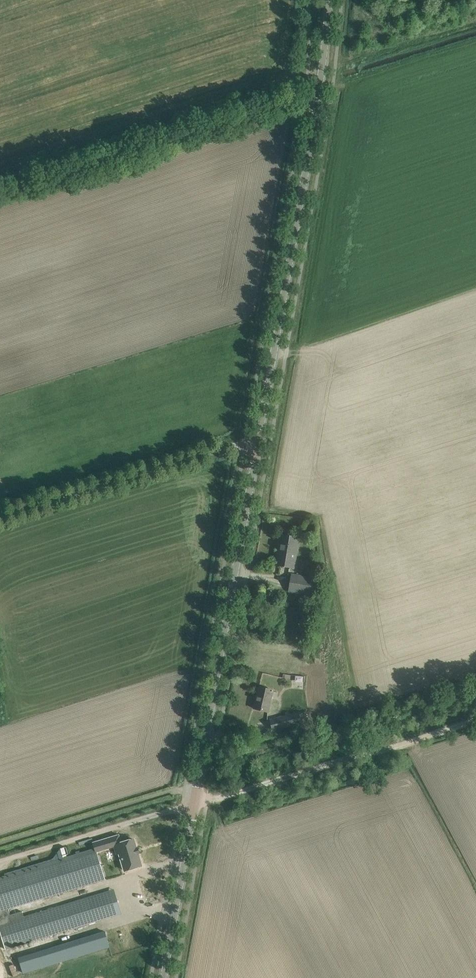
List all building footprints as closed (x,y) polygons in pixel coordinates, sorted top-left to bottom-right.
[(293,567),(298,538),(281,535),(279,544),(281,544),(278,565),(293,567)] [(315,579),(291,575),(289,592),(312,596),(315,579)] [(267,712),(272,690),(259,687),(254,708),(267,712)] [(298,712),(270,720),(273,731),(302,723),(301,723),(299,714),(298,712)] [(119,834),(92,843),(94,849),(95,848),(96,851),(114,846),(117,845),(119,854),(124,870),(142,865),(138,853),(139,853),(137,847),(136,848),(134,839),(121,843),(119,834)] [(5,949),(19,945),(10,915),(8,909),(105,879),(98,858),(96,851),(95,848),(94,849),(64,858),(5,876),(0,877),(0,932),(5,949)] [(22,911),(10,915),(19,945),(56,934),(86,925),(91,923),(101,920),(110,917),(102,893),(93,895),(84,898),(24,917),(22,911)] [(109,947),(104,931),(46,949),(51,965),(109,947)]
